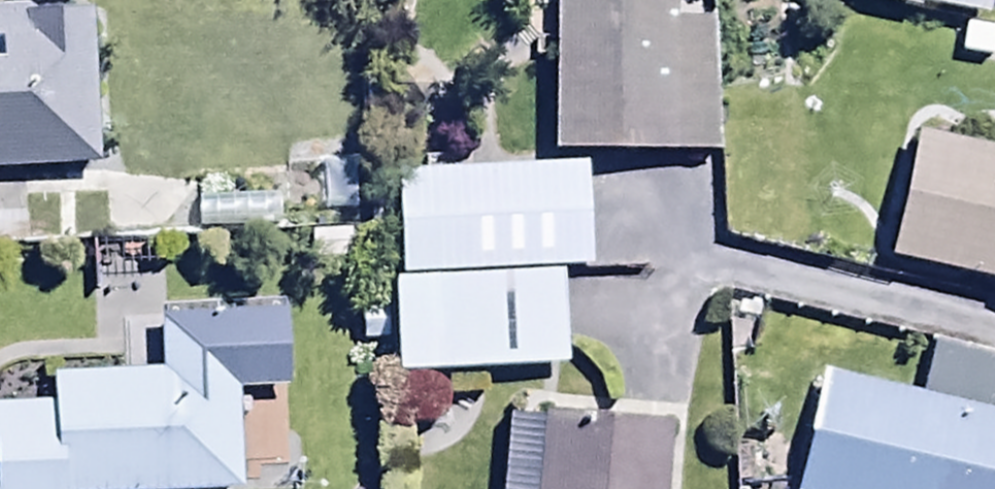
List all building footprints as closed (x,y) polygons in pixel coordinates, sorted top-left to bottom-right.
[(557,163),(711,164),(712,32),(676,31),(676,0),(558,0),(557,163)] [(833,4),(918,22),(920,11),(989,25),(994,0),(834,0),(833,4)] [(98,178),(94,22),(35,23),(34,15),(0,16),(0,181),(98,178)] [(891,267),(994,293),(994,160),(921,142),(891,267)] [(585,177),(398,186),(403,286),(590,277),(585,177)] [(273,193),(195,194),(195,237),(274,236),(273,193)] [(394,295),(399,385),(567,376),(562,285),(394,295)] [(295,442),(240,443),(238,322),(159,324),(160,381),(54,383),(54,414),(0,415),(0,488),(296,488),(295,442)] [(798,488),(994,488),(994,370),(937,355),(924,404),(827,378),(798,488)] [(674,432),(509,419),(503,488),(670,488),(674,432)]
